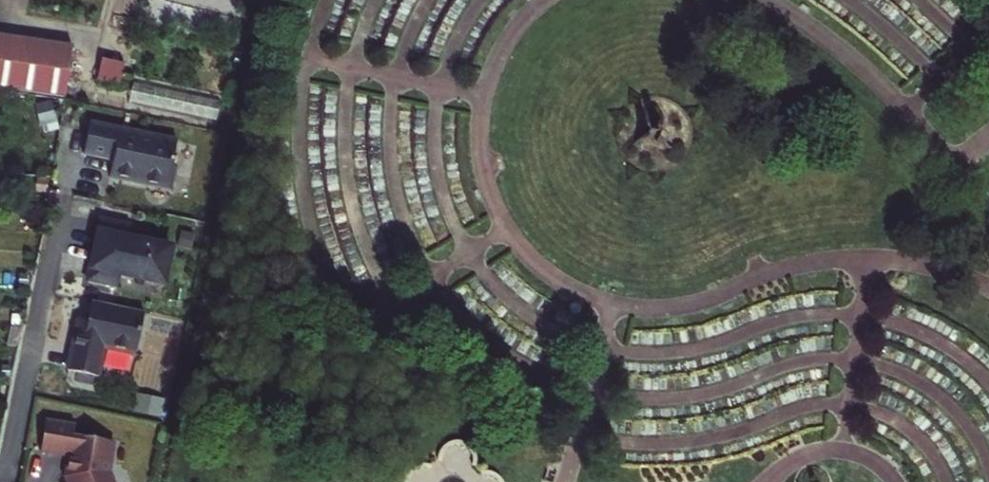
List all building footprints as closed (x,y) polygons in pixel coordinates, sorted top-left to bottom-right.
[(65,99),(80,103),(95,51),(0,35),(0,88),(65,99)] [(139,94),(146,71),(123,64),(116,87),(139,94)] [(184,173),(190,149),(103,127),(95,157),(124,164),(121,176),(132,179),(131,184),(181,197),(188,174),(184,173)] [(132,245),(136,231),(107,224),(99,253),(104,254),(102,264),(97,263),(91,287),(120,294),(123,281),(166,292),(175,255),(132,245)] [(135,361),(146,319),(94,306),(88,326),(83,325),(80,334),(77,333),(66,375),(96,382),(104,353),(135,361)] [(0,405),(0,415),(7,415),(9,405),(0,405)] [(76,422),(49,415),(42,442),(69,449),(64,470),(66,478),(58,480),(59,481),(110,481),(107,472),(115,443),(75,433),(78,423),(76,422)]
